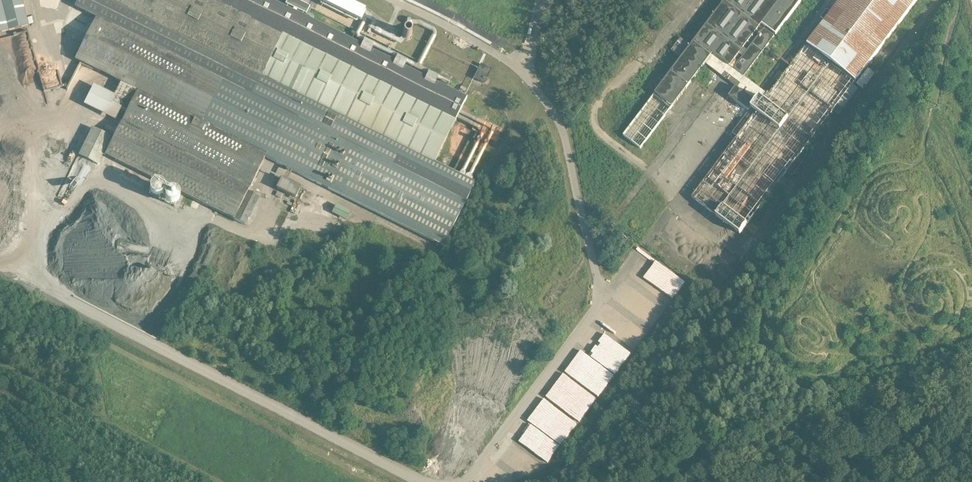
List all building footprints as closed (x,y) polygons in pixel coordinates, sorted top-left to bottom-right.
[(21,0),(0,0),(0,34),(28,26),(21,0)] [(74,9),(95,19),(74,60),(120,83),(113,97),(101,91),(98,98),(127,112),(114,139),(93,128),(79,157),(98,166),(104,156),(245,227),(260,199),(248,193),(266,159),(402,228),(443,247),(473,188),(432,168),(467,98),(270,0),(79,0),(74,9)] [(285,6),(306,15),(309,8),(292,0),(288,0),(285,6)] [(748,112),(732,134),(738,138),(692,198),(740,235),(787,173),(792,177),(803,162),(798,158),(834,111),(839,115),(858,90),(853,86),(918,0),(842,0),(832,13),(827,10),(821,18),(825,22),(769,97),(744,78),(776,35),(803,0),(727,0),(623,136),(640,150),(704,67),(705,68),(703,70),(713,78),(717,73),(737,87),(729,98),(748,112)] [(492,70),(481,65),(474,79),(485,85),(492,70)] [(281,182),(276,191),(295,200),(299,191),(281,182)] [(350,220),(353,210),(337,206),(334,216),(350,220)] [(412,232),(410,236),(421,241),(422,237),(412,232)] [(581,351),(616,377),(673,299),(645,279),(629,300),(645,311),(629,333),(615,323),(603,339),(594,333),(581,351)] [(517,448),(499,480),(503,481),(510,481),(512,478),(517,480),(521,474),(526,476),(529,470),(535,473),(537,468),(543,471),(551,458),(531,447),(528,454),(517,448)]
